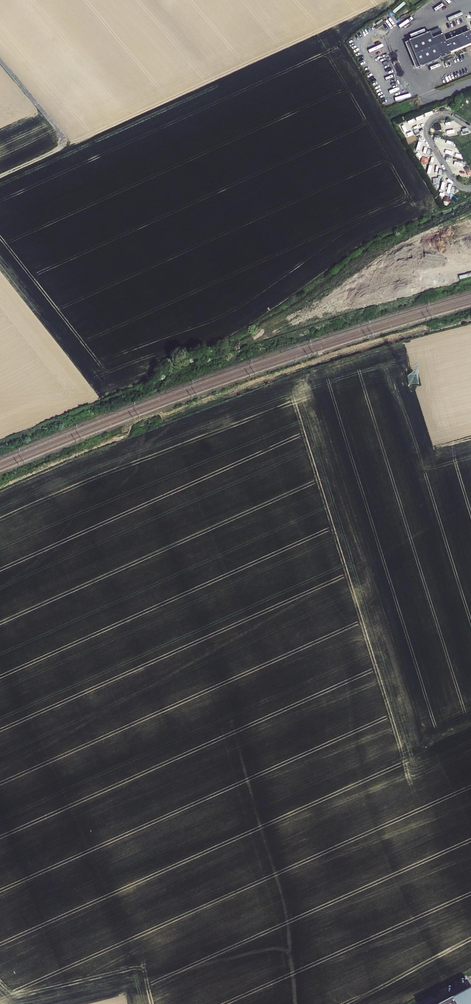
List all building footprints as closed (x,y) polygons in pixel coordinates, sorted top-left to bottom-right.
[(408,42),(419,68),(451,55),(450,53),(464,48),(464,49),(470,46),(470,45),(470,32),(470,31),(445,42),(443,35),(432,39),(430,33),(408,42)] [(408,42),(405,43),(416,69),(419,68),(408,42)] [(441,1003),(470,1003),(470,989),(441,1003)]
